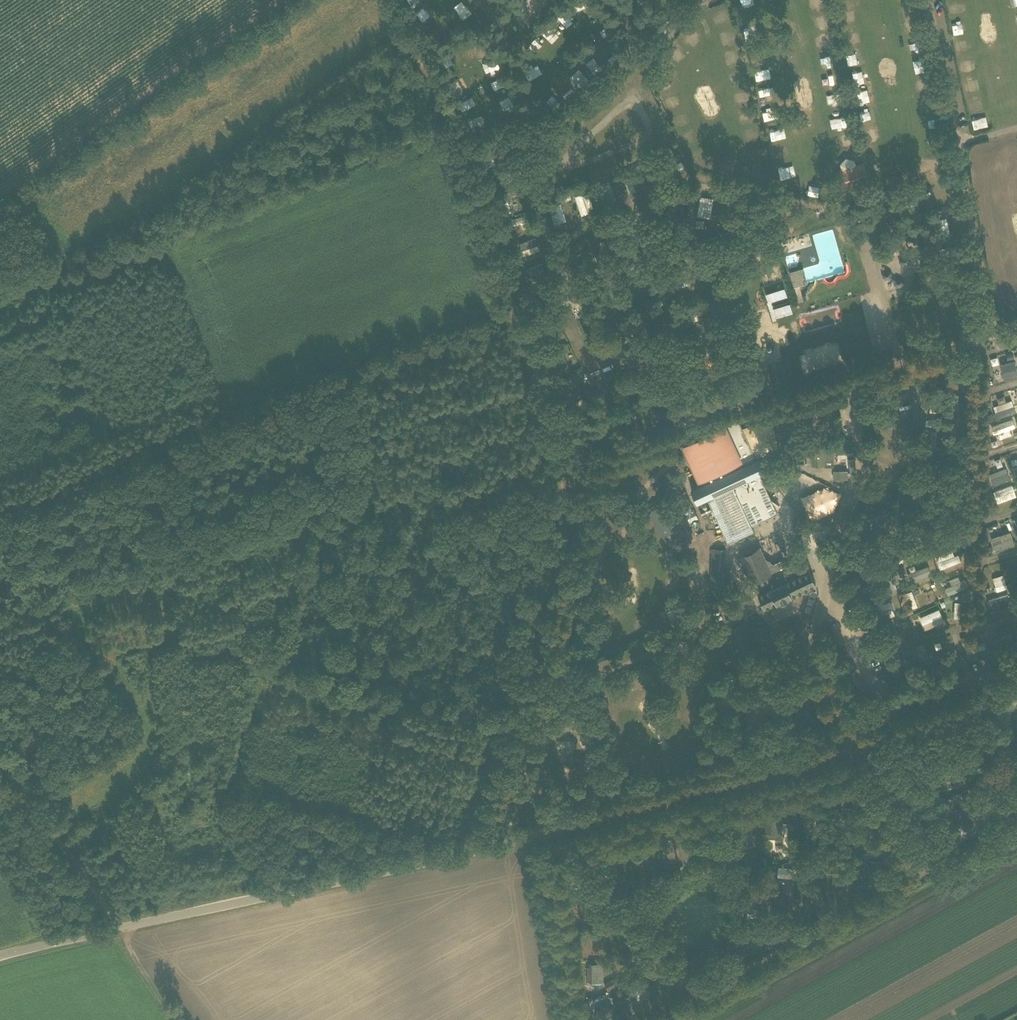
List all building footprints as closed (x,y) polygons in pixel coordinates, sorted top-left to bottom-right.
[(470,13),(461,0),(460,0),(452,6),(462,19),(470,13)] [(573,15),(582,13),(578,0),(577,0),(569,2),(573,15)] [(560,11),(555,16),(564,27),(570,21),(560,11)] [(681,35),(689,41),(693,35),(685,29),(681,35)] [(735,41),(735,31),(721,32),(722,41),(735,41)] [(528,41),(539,53),(546,47),(536,35),(528,41)] [(680,52),(688,41),(681,36),(673,47),(680,52)] [(752,61),(766,58),(764,48),(749,51),(752,61)] [(756,82),(771,77),(769,69),(753,73),(756,82)] [(851,71),(852,81),(861,80),(860,71),(851,71)] [(732,83),(742,81),(740,72),(731,73),(732,83)] [(873,112),(859,113),(859,121),(874,121),(873,112)] [(985,115),(971,118),(973,128),(987,125),(985,115)] [(783,135),(786,129),(779,126),(777,132),(783,135)] [(775,127),(765,130),(768,139),(777,137),(775,127)] [(878,131),(863,134),(865,143),(880,140),(878,131)] [(657,156),(665,174),(684,167),(676,148),(657,156)] [(870,182),(864,162),(856,165),(854,159),(846,157),(840,164),(841,169),(834,172),(840,192),(870,182)] [(624,197),(638,191),(628,171),(614,178),(624,197)] [(919,210),(917,199),(900,201),(901,212),(919,210)] [(554,224),(566,221),(563,202),(550,205),(554,224)] [(980,213),(983,222),(991,220),(989,210),(980,213)] [(947,218),(933,219),(934,236),(948,236),(947,218)] [(909,244),(913,243),(916,246),(916,250),(919,252),(923,252),(926,249),(926,245),(922,242),(919,242),(916,240),(915,236),(912,233),(908,233),(905,237),(906,241),(909,244)] [(896,243),(896,239),(892,237),(888,238),(886,241),(887,245),(884,248),(880,249),(878,253),(879,257),(882,259),(886,258),(889,255),(888,251),(890,248),(894,247),(896,243)] [(520,250),(514,252),(515,255),(517,260),(523,258),(520,250)] [(904,266),(908,265),(910,262),(909,258),(906,256),(902,256),(899,260),(900,264),(904,266)] [(776,257),(765,261),(771,279),(782,276),(776,257)] [(924,280),(923,276),(925,272),(929,272),(931,268),(931,264),(928,263),(924,263),(921,266),(921,270),(919,274),(916,273),(913,277),(914,282),(917,284),(921,283),(924,280)] [(794,287),(807,283),(803,268),(790,272),(794,287)] [(682,270),(671,270),(670,285),(682,286),(682,270)] [(886,280),(890,279),(894,282),(894,285),(898,288),(902,287),(904,283),(903,279),(899,277),(896,278),(893,276),(892,272),(888,270),(884,270),(882,274),(883,278),(886,280)] [(559,285),(555,289),(555,290),(553,291),(556,294),(562,288),(559,285)] [(776,320),(793,313),(787,300),(788,300),(782,286),(765,293),(776,320)] [(602,310),(597,314),(600,318),(605,314),(602,310)] [(820,318),(822,331),(828,330),(829,334),(848,330),(845,313),(820,318)] [(943,400),(928,399),(928,412),(943,412),(943,400)] [(996,418),(1015,411),(1011,399),(992,406),(996,418)] [(563,402),(558,406),(563,411),(567,406),(563,402)] [(771,500),(760,474),(763,473),(765,472),(766,471),(765,470),(760,459),(759,457),(758,458),(756,459),(753,460),(749,462),(740,460),(732,443),(742,428),(738,420),(739,420),(738,419),(738,420),(681,445),(698,482),(699,481),(701,484),(691,489),(698,503),(708,499),(724,533),(728,542),(754,530),(752,525),(778,513),(776,510),(779,506),(771,500)] [(1008,427),(1013,426),(1011,420),(991,424),(992,433),(998,432),(999,437),(1010,435),(1008,427)] [(835,439),(835,452),(849,451),(848,439),(835,439)] [(805,444),(805,454),(813,454),(813,464),(825,465),(825,461),(834,461),(834,452),(830,452),(830,451),(826,451),(826,444),(805,444)] [(993,471),(997,483),(1009,479),(1005,467),(993,471)] [(839,471),(833,471),(833,479),(848,479),(848,468),(840,468),(839,471)] [(996,502),(1015,496),(1012,484),(993,490),(996,502)] [(686,512),(690,521),(698,517),(694,508),(686,512)] [(676,519),(673,522),(659,531),(670,546),(687,535),(676,519)] [(1010,531),(990,536),(993,550),(1013,544),(1010,531)] [(760,547),(741,556),(764,608),(786,598),(786,597),(787,597),(816,584),(809,570),(808,570),(803,559),(786,567),(782,560),(773,564),(765,559),(760,547)] [(898,562),(917,554),(914,547),(895,555),(898,562)] [(716,597),(728,598),(730,570),(724,570),(725,549),(713,548),(712,569),(711,586),(716,587),(716,597)] [(951,550),(934,555),(938,568),(956,563),(951,550)] [(590,559),(589,569),(601,570),(601,560),(590,559)] [(996,590),(1007,587),(1002,573),(991,577),(996,590)] [(963,578),(943,587),(947,595),(967,586),(963,578)] [(910,590),(896,595),(903,614),(917,608),(910,590)] [(985,601),(987,607),(991,606),(992,611),(1003,608),(1000,596),(985,601)] [(938,626),(944,624),(938,607),(918,615),(923,628),(937,623),(938,626)] [(615,630),(619,642),(629,639),(625,627),(615,630)] [(902,633),(889,633),(890,639),(882,639),(882,644),(902,643),(902,633)] [(997,646),(1009,643),(1007,634),(994,637),(997,646)] [(688,678),(683,688),(697,694),(702,685),(688,678)] [(675,763),(684,760),(682,748),(672,750),(675,763)] [(926,785),(929,791),(935,789),(932,782),(926,785)] [(973,786),(967,790),(972,799),(978,796),(973,786)] [(928,793),(933,804),(942,800),(937,789),(928,793)] [(854,814),(852,806),(845,807),(847,815),(854,814)] [(850,872),(856,870),(854,867),(851,858),(845,861),(850,872)] [(772,868),(763,872),(767,881),(776,877),(772,868)] [(820,882),(829,881),(828,874),(819,875),(820,882)] [(772,885),(756,883),(755,898),(771,900),(772,885)] [(811,886),(795,885),(794,900),(810,901),(811,886)] [(747,908),(748,917),(756,917),(759,912),(756,907),(747,908)] [(602,963),(586,964),(587,978),(603,978),(602,963)] [(615,978),(605,984),(608,990),(619,984),(615,978)] [(597,1007),(598,1019),(614,1019),(614,1006),(597,1007)]
